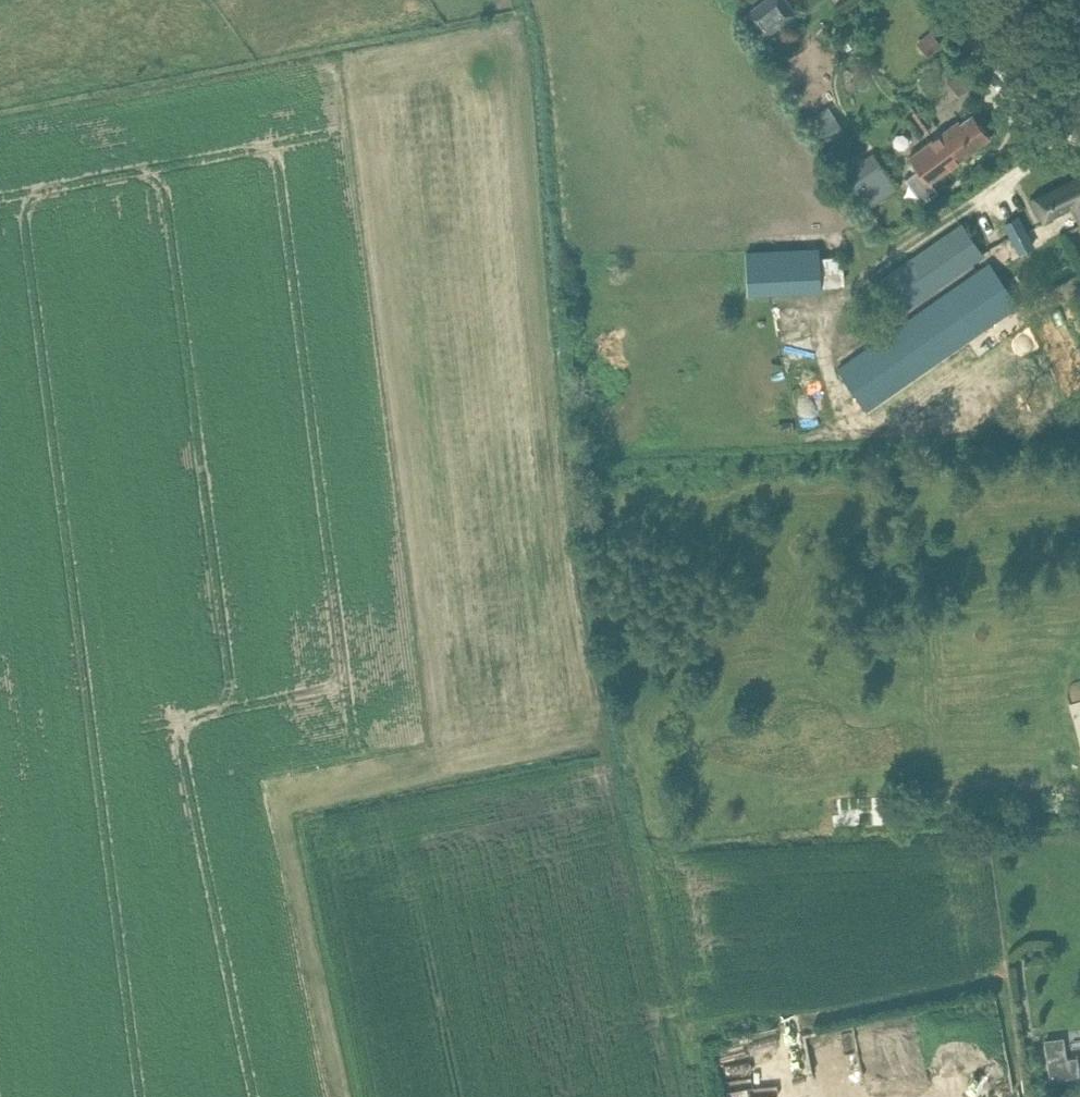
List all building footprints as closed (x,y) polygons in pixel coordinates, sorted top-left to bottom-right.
[(742,12),(760,37),(795,11),(787,0),(759,0),(742,12)] [(931,51),(942,40),(931,30),(920,40),(931,51)] [(958,119),(941,132),(910,155),(919,168),(907,177),(906,176),(905,177),(923,201),(939,189),(938,188),(937,189),(930,180),(973,148),(990,135),(973,112),(960,121),(958,119)] [(875,155),(844,175),(864,205),(882,193),(887,201),(900,192),(875,155)] [(1078,221),(1079,220),(1079,175),(1075,177),(1032,200),(1044,222),(1071,208),(1078,221)] [(1004,224),(1019,250),(1033,242),(1027,232),(1036,228),(1027,211),(1004,224)] [(901,310),(983,254),(961,223),(880,280),(901,310)] [(845,284),(842,254),(820,255),(819,247),(746,250),(747,261),(724,262),(725,276),(734,276),(734,289),(804,287),(804,290),(814,289),(814,286),(821,286),(821,285),(845,284)] [(990,260),(838,365),(867,408),(1002,317),(1020,304),(1019,303),(1003,279),(990,260)] [(1045,1039),(1050,1080),(1079,1076),(1079,1071),(1078,1056),(1067,1058),(1064,1036),(1045,1039)]
